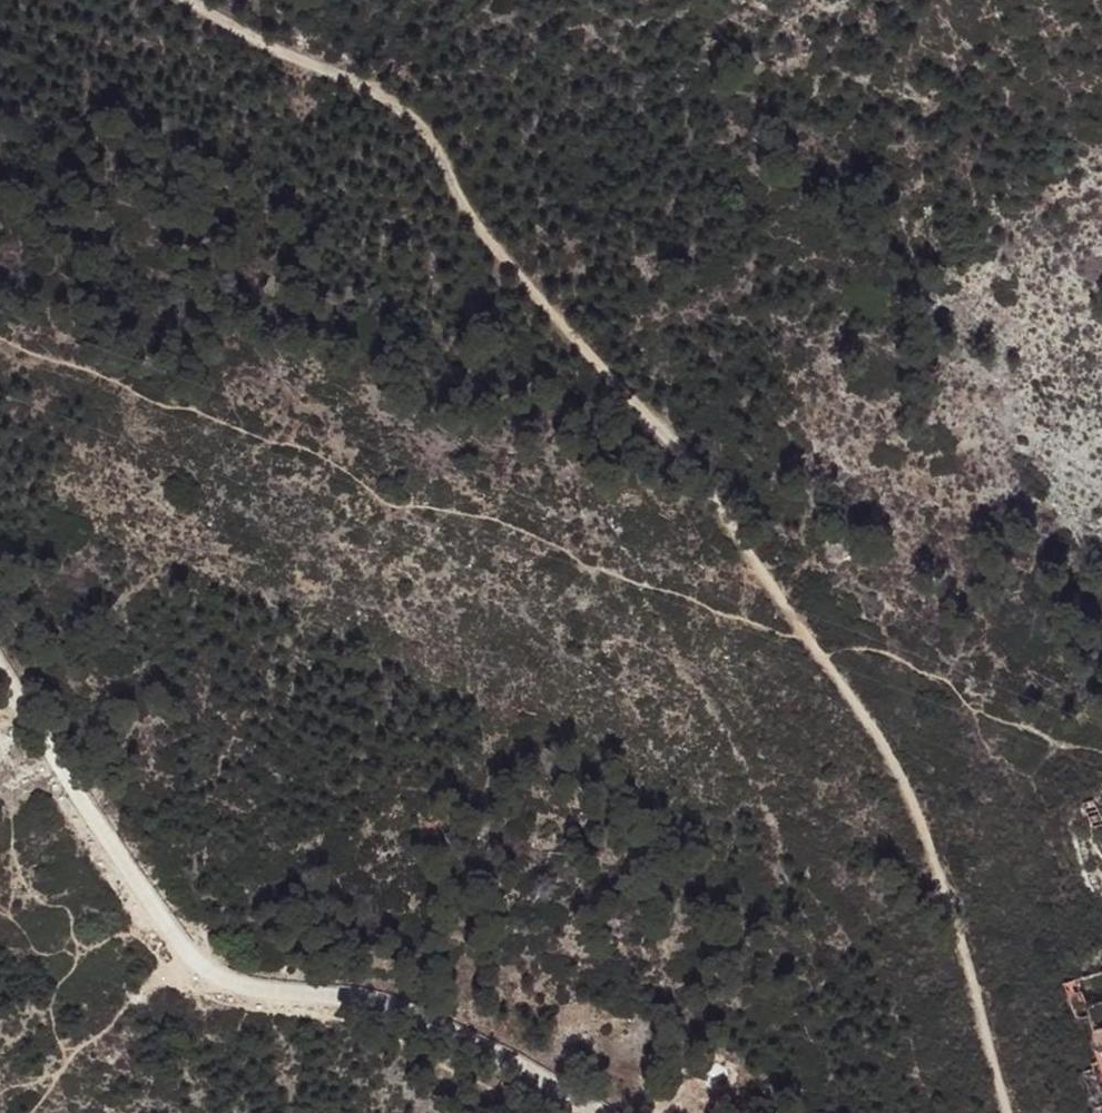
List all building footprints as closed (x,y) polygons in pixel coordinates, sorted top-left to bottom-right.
[(1084,945),(1089,995),(1092,1054),(1097,1078),(1101,1078),(1101,941),(1084,945)] [(1084,945),(1075,948),(1078,995),(1089,995),(1084,945)] [(1097,1078),(1092,1054),(1065,1058),(1071,1111),(1101,1110),(1097,1078)]
